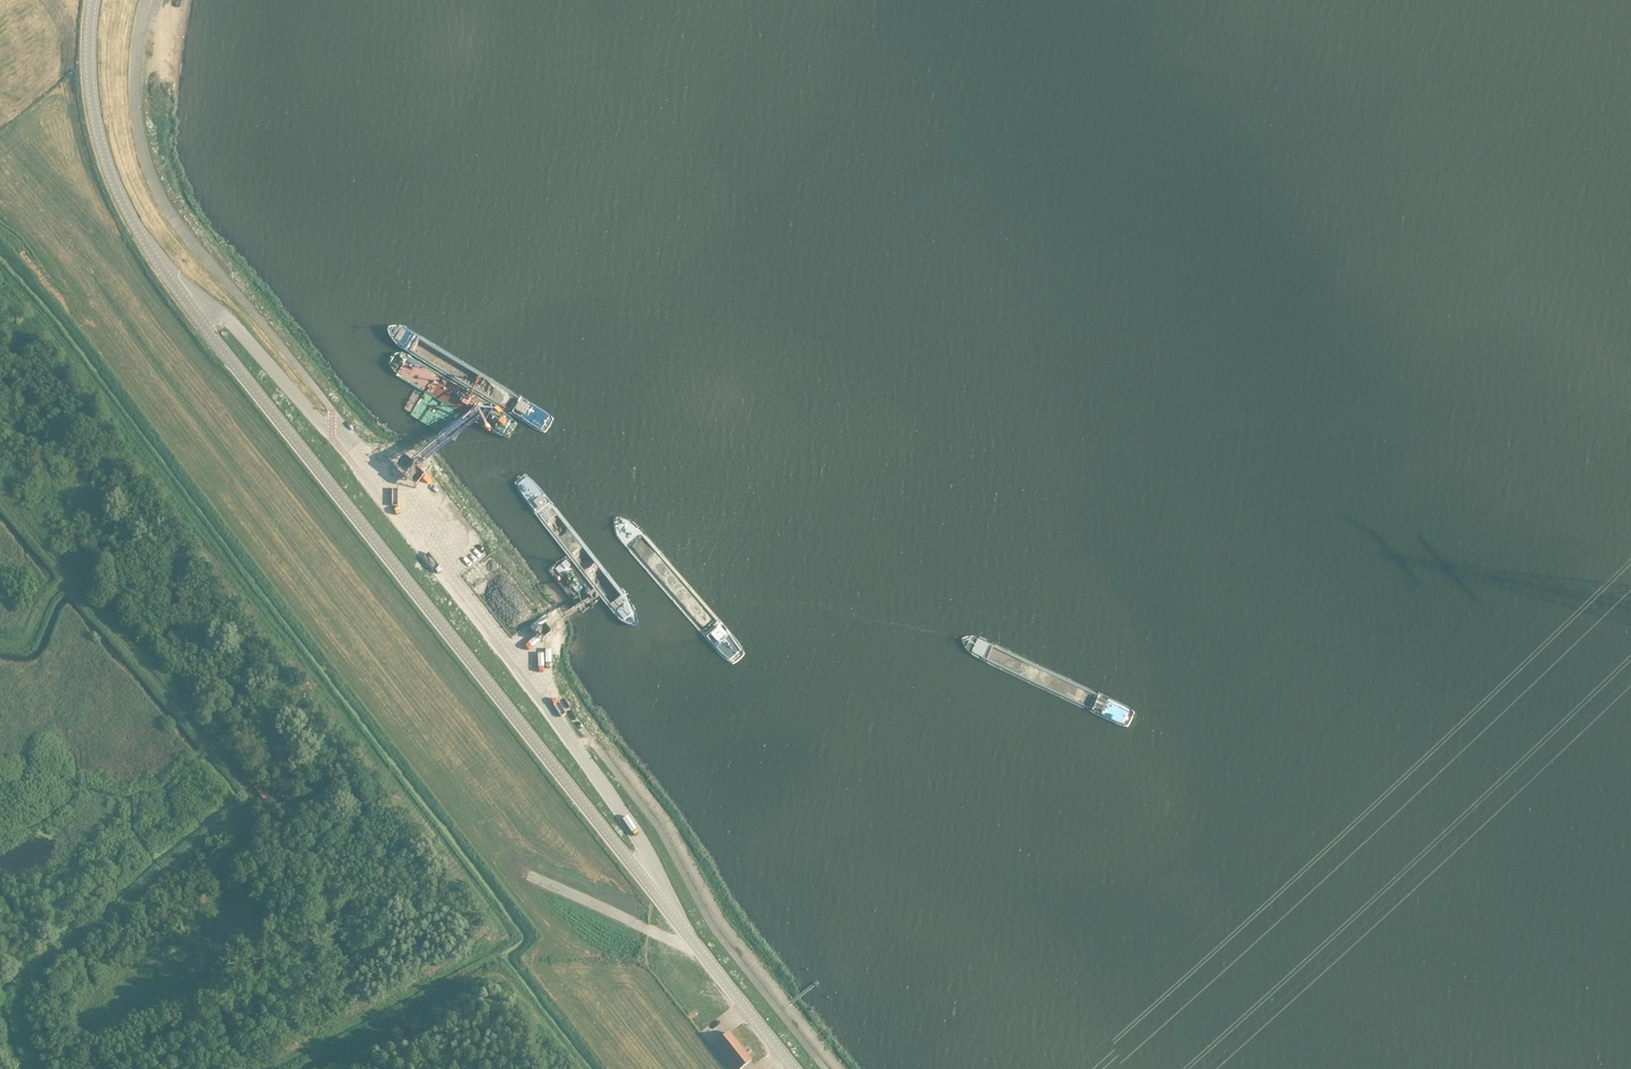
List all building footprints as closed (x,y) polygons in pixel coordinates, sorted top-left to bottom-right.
[(548,635),(554,629),(548,622),(541,628),(548,635)] [(255,782),(248,788),(260,803),(267,797),(255,782)] [(655,963),(651,966),(655,972),(659,968),(655,963)] [(737,1068),(750,1058),(728,1031),(715,1041),(737,1068)]
